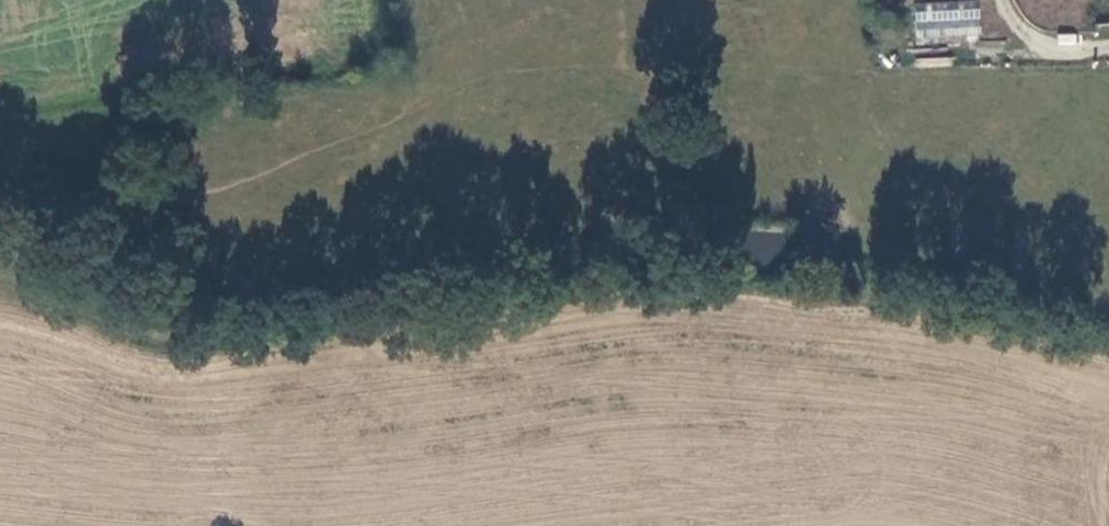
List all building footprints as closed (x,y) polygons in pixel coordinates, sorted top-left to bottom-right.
[(913,37),(977,41),(980,3),(928,0),(915,0),(913,37)]
